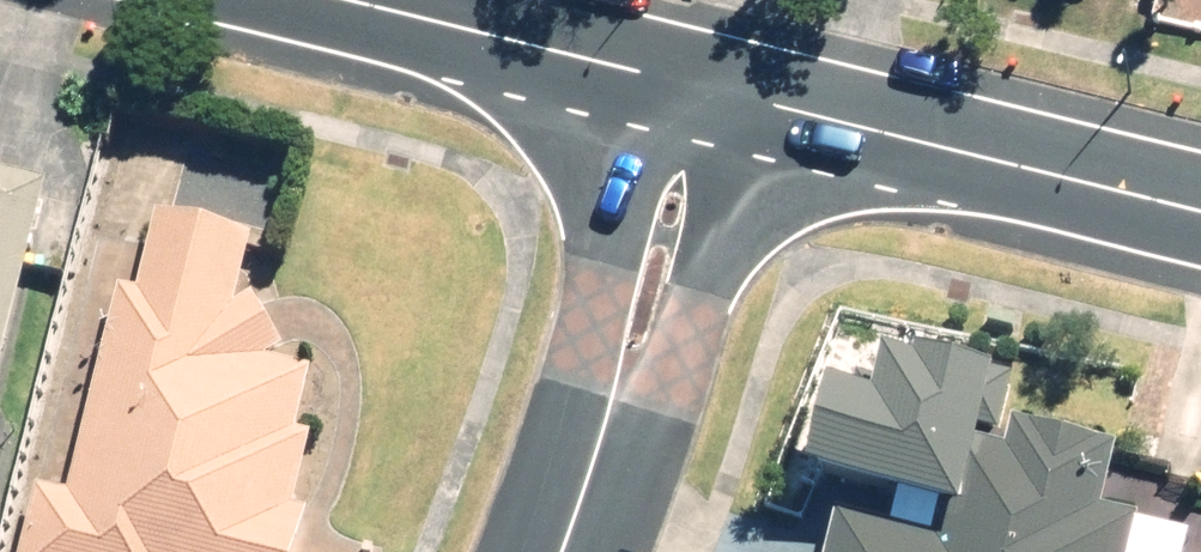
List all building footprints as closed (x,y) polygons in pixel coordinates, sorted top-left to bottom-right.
[(55,191),(0,177),(0,416),(55,191)] [(30,551),(308,551),(316,512),(301,509),(315,442),(298,439),(312,374),(280,367),(292,312),(245,301),(261,227),(148,203),(141,238),(84,226),(72,283),(129,295),(78,532),(36,523),(30,551)] [(946,535),(855,513),(846,551),(1182,551),(1188,529),(1106,509),(1123,444),(1017,418),(1010,446),(970,436),(946,535)]
